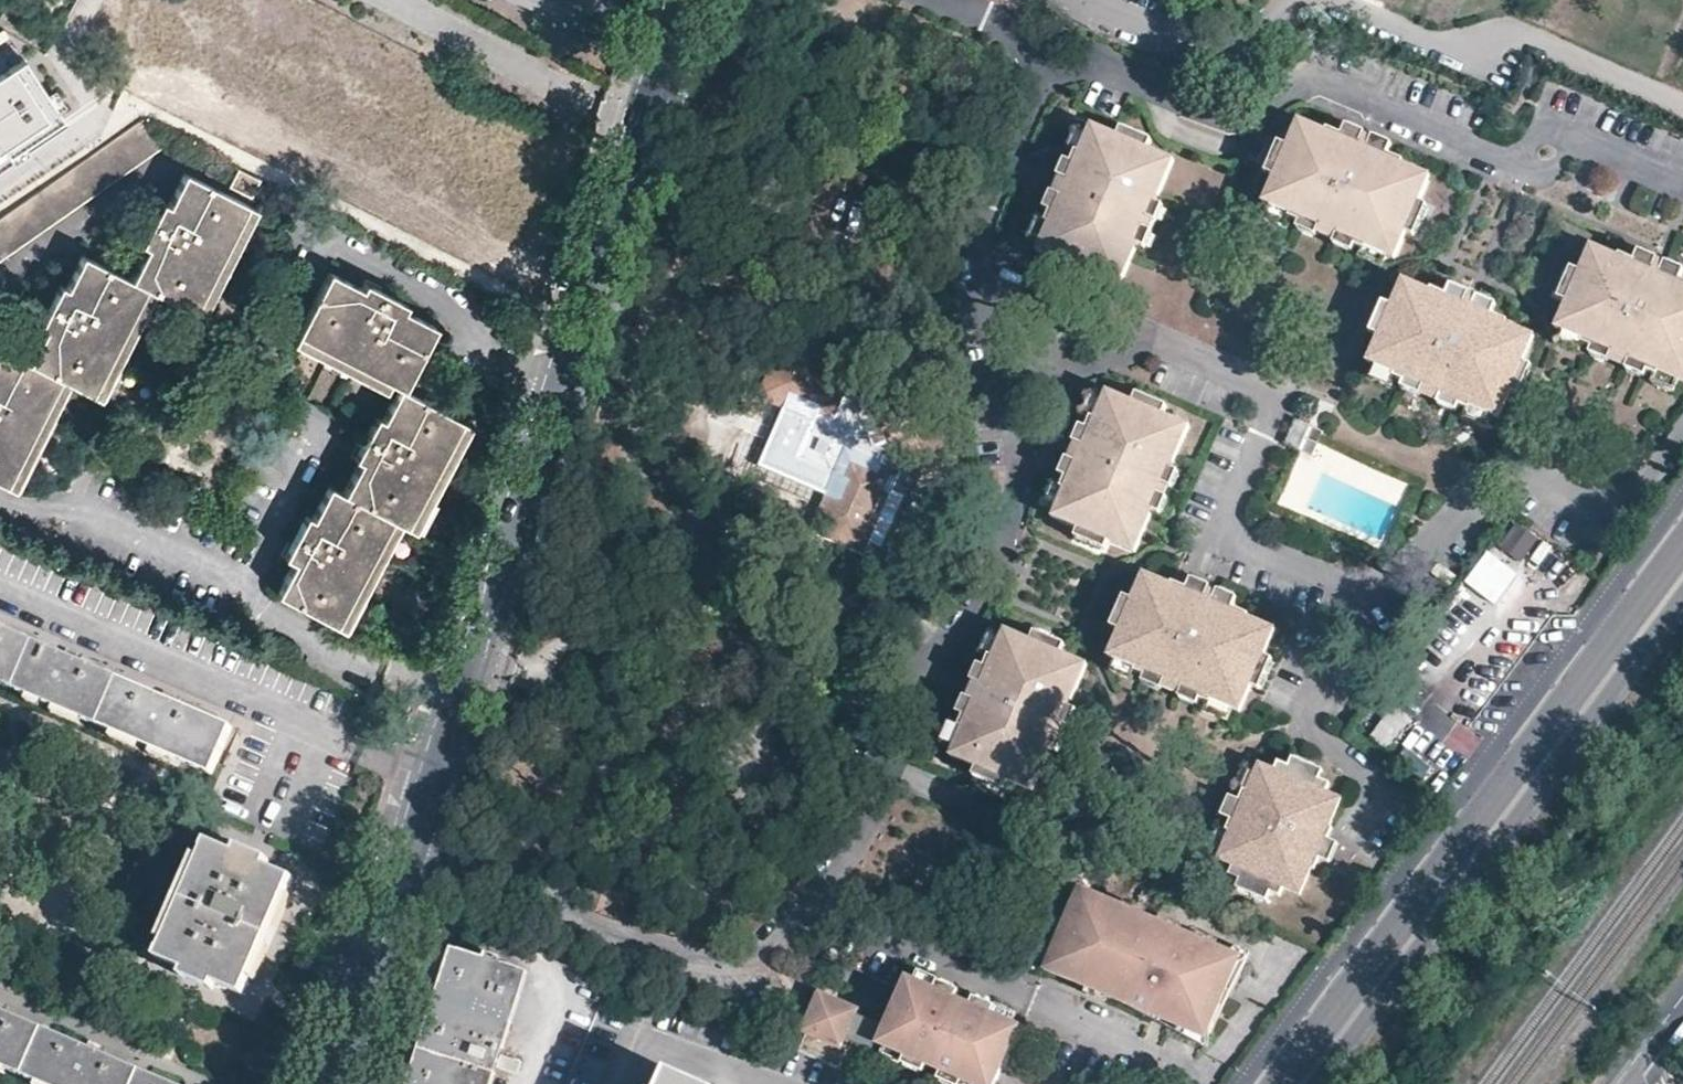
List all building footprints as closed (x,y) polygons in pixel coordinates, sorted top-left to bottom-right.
[(128,52),(156,0),(115,0),(97,35),(128,52)] [(15,45),(0,53),(0,168),(67,125),(15,45)] [(0,214),(0,254),(159,147),(142,119),(0,214)] [(1288,155),(1275,185),(1264,211),(1270,213),(1290,221),(1289,224),(1291,225),(1304,231),(1305,228),(1324,236),(1323,238),(1341,246),(1342,243),(1361,251),(1360,254),(1366,256),(1368,257),(1370,255),(1390,264),(1395,266),(1406,241),(1420,211),(1432,183),(1403,171),(1404,169),(1388,162),(1341,142),(1328,137),(1327,139),(1299,128),(1288,155)] [(1053,225),(1041,249),(1038,257),(1064,268),(1095,282),(1120,293),(1136,256),(1134,255),(1135,251),(1155,207),(1157,202),(1160,203),(1177,166),(1152,155),(1120,142),(1095,131),(1092,137),(1083,158),(1079,156),(1078,158),(1075,166),(1079,167),(1058,214),(1054,213),(1050,222),(1049,223),(1053,225)] [(1346,131),(1341,142),(1388,162),(1393,151),(1367,140),(1346,131)] [(1070,154),(1078,158),(1079,156),(1083,158),(1092,137),(1080,132),(1070,154)] [(1124,134),(1120,142),(1152,155),(1155,148),(1124,134)] [(1273,176),(1271,183),(1275,185),(1288,155),(1279,151),(1269,174),(1273,176)] [(253,173),(229,162),(221,178),(244,190),(253,173)] [(1047,210),(1054,213),(1058,214),(1079,167),(1075,166),(1068,162),(1059,182),(1047,210)] [(158,235),(154,233),(130,282),(137,285),(144,289),(184,307),(239,201),(184,174),(168,205),(164,203),(156,219),(165,224),(158,235)] [(247,205),(239,201),(184,307),(193,311),(247,205)] [(1165,212),(1155,207),(1135,251),(1145,256),(1165,212)] [(1420,211),(1406,241),(1414,245),(1429,214),(1420,211)] [(1290,221),(1270,213),(1265,224),(1288,233),(1291,225),(1289,224),(1290,221)] [(1030,244),(1041,249),(1053,225),(1049,223),(1050,222),(1042,218),(1030,244)] [(150,230),(154,233),(158,235),(165,224),(156,219),(150,230)] [(1305,228),(1304,231),(1301,239),(1319,247),(1323,238),(1324,236),(1305,228)] [(1342,243),(1341,246),(1337,254),(1356,262),(1360,254),(1361,251),(1342,243)] [(1568,306),(1556,333),(1563,336),(1584,345),(1582,348),(1585,349),(1593,353),(1596,347),(1613,354),(1610,359),(1629,368),(1632,362),(1650,370),(1647,375),(1657,379),(1659,380),(1661,378),(1681,387),(1682,387),(1682,284),(1636,263),(1620,257),(1618,262),(1592,251),(1581,276),(1568,306)] [(1636,263),(1682,284),(1682,272),(1660,263),(1640,254),(1636,263)] [(1362,265),(1385,275),(1390,264),(1370,255),(1368,257),(1366,256),(1362,265)] [(52,334),(46,331),(30,365),(52,376),(61,380),(86,391),(137,285),(130,282),(81,258),(66,289),(61,287),(47,315),(58,321),(52,334)] [(1091,290),(1095,282),(1064,268),(1060,277),(1091,290)] [(355,459),(338,491),(390,517),(398,522),(405,525),(458,419),(397,388),(430,325),(399,309),(402,304),(374,289),(370,296),(354,288),(356,286),(322,269),(291,332),(383,381),(392,385),(377,417),(370,414),(355,441),(363,446),(357,458),(355,459)] [(1559,302),(1568,306),(1581,276),(1572,273),(1559,302)] [(361,276),(356,286),(354,288),(370,296),(374,289),(376,285),(361,276)] [(93,395),(144,289),(137,285),(86,391),(93,395)] [(1394,310),(1381,340),(1370,367),(1376,371),(1397,379),(1396,382),(1398,383),(1406,386),(1409,381),(1427,389),(1423,398),(1442,406),(1446,397),(1465,405),(1462,412),(1469,415),(1472,416),(1474,413),(1494,422),(1501,425),(1513,397),(1526,365),(1537,341),(1509,329),(1511,326),(1495,320),(1449,301),(1433,294),(1431,296),(1405,285),(1394,310)] [(1449,301),(1495,320),(1500,309),(1475,299),(1454,291),(1449,301)] [(1372,337),(1381,340),(1394,310),(1385,306),(1372,337)] [(40,328),(46,331),(52,334),(58,321),(47,315),(40,328)] [(379,388),(383,381),(291,332),(287,340),(379,388)] [(1581,357),(1585,349),(1582,348),(1584,345),(1563,336),(1559,347),(1581,357)] [(1607,365),(1610,359),(1613,354),(1596,347),(1593,353),(1591,358),(1607,365)] [(2,480),(52,376),(30,365),(0,350),(0,479),(2,480)] [(760,402),(784,412),(759,472),(823,496),(826,504),(813,535),(821,539),(843,549),(866,559),(880,528),(891,502),(903,475),(885,468),(891,455),(876,449),(864,419),(870,405),(859,401),(864,387),(782,352),(760,402)] [(1645,381),(1647,375),(1650,370),(1632,362),(1629,368),(1626,373),(1645,381)] [(1526,365),(1513,397),(1522,401),(1535,370),(1526,365)] [(1397,379),(1376,371),(1371,382),(1394,392),(1398,383),(1396,382),(1397,379)] [(52,376),(2,480),(9,484),(61,380),(52,376)] [(1676,396),(1681,387),(1661,378),(1659,380),(1657,379),(1654,386),(1676,396)] [(1409,381),(1406,386),(1403,393),(1422,400),(1423,398),(1427,389),(1409,381)] [(1066,495),(1055,518),(1053,523),(1080,535),(1110,547),(1136,558),(1155,516),(1150,514),(1169,472),(1173,474),(1191,432),(1165,421),(1135,408),(1108,396),(1106,401),(1096,423),(1093,421),(1092,423),(1088,433),(1092,435),(1070,483),(1067,482),(1062,492),(1062,493),(1066,495)] [(1085,420),(1092,423),(1093,421),(1096,423),(1106,401),(1095,396),(1085,420)] [(1446,397),(1442,406),(1441,409),(1459,418),(1462,412),(1465,405),(1446,397)] [(1138,399),(1135,408),(1165,421),(1169,412),(1138,399)] [(1472,416),(1469,415),(1466,422),(1489,432),(1494,422),(1474,413),(1472,416)] [(458,419),(405,525),(413,529),(467,423),(458,419)] [(1062,480),(1067,482),(1070,483),(1092,435),(1088,433),(1083,431),(1062,480)] [(345,454),(355,459),(357,458),(363,446),(355,441),(352,441),(345,454)] [(1179,477),(1173,474),(1169,472),(1150,514),(1155,516),(1160,518),(1179,477)] [(337,623),(390,517),(338,491),(323,484),(306,517),(301,514),(288,542),(301,549),(294,562),(278,593),(337,623)] [(1045,513),(1055,518),(1066,495),(1062,493),(1062,492),(1056,490),(1045,513)] [(891,502),(880,528),(887,531),(899,507),(891,502)] [(398,522),(390,517),(337,623),(345,627),(398,522)] [(1110,547),(1080,535),(1077,542),(1106,555),(1110,547)] [(278,554),(294,562),(301,549),(288,542),(286,541),(278,554)] [(1493,543),(1362,716),(1377,727),(1395,740),(1526,568),(1493,543)] [(1135,603),(1121,635),(1110,660),(1116,662),(1138,672),(1136,676),(1138,677),(1150,681),(1152,678),(1170,686),(1168,689),(1185,696),(1187,693),(1204,701),(1203,704),(1210,707),(1213,708),(1214,705),(1237,714),(1241,716),(1252,691),(1266,659),(1277,634),(1248,622),(1249,617),(1234,611),(1190,592),(1174,586),(1172,590),(1146,579),(1135,603)] [(1194,583),(1190,592),(1234,611),(1238,601),(1213,591),(1194,583)] [(1112,631),(1121,635),(1135,603),(1126,600),(1112,631)] [(0,627),(0,684),(210,776),(231,728),(0,627)] [(980,771),(1011,783),(1035,794),(1054,752),(1049,750),(1067,707),(1071,710),(1089,667),(1064,657),(1034,644),(1007,633),(1004,637),(995,660),(992,659),(988,668),(991,670),(969,721),(966,719),(962,728),(962,730),(965,732),(955,755),(953,760),(980,771)] [(984,656),(992,659),(995,660),(1004,637),(994,633),(984,656)] [(1038,635),(1034,644),(1064,657),(1068,647),(1038,635)] [(1275,663),(1266,659),(1252,691),(1260,694),(1275,663)] [(1135,684),(1138,677),(1136,676),(1138,672),(1116,662),(1111,674),(1135,684)] [(961,717),(966,719),(969,721),(991,670),(988,668),(983,666),(973,690),(961,717)] [(1165,696),(1168,689),(1170,686),(1152,678),(1150,681),(1147,688),(1165,696)] [(1200,712),(1203,704),(1204,701),(1187,693),(1185,696),(1182,704),(1200,712)] [(1232,726),(1237,714),(1214,705),(1213,708),(1210,707),(1207,715),(1232,726)] [(1049,750),(1054,752),(1060,755),(1079,713),(1071,710),(1067,707),(1049,750)] [(944,750),(955,755),(965,732),(962,730),(962,728),(955,726),(944,750)] [(1293,759),(1289,768),(1306,774),(1321,781),(1325,771),(1309,765),(1307,764),(1293,759)] [(1323,860),(1330,840),(1336,828),(1333,827),(1344,800),(1329,793),(1333,785),(1321,781),(1306,774),(1289,768),(1279,764),(1275,772),(1261,767),(1257,776),(1249,794),(1247,794),(1246,795),(1242,806),(1234,824),(1229,833),(1228,835),(1233,836),(1225,855),(1221,864),(1235,870),(1232,878),(1244,882),(1259,889),(1274,895),(1284,899),(1287,892),(1304,898),(1315,871),(1318,871),(1323,860)] [(1001,785),(1009,788),(1011,783),(980,771),(977,780),(999,789),(1001,785)] [(1239,792),(1246,795),(1247,794),(1249,794),(1257,776),(1247,771),(1239,792)] [(1223,818),(1234,824),(1242,806),(1231,801),(1223,818)] [(1215,851),(1225,855),(1233,836),(1228,835),(1229,833),(1223,830),(1215,851)] [(233,854),(205,841),(154,957),(182,970),(179,977),(211,990),(213,984),(240,996),(290,878),(263,867),(267,859),(252,852),(237,846),(233,854)] [(1332,864),(1338,848),(1332,846),(1326,860),(1332,864)] [(1259,889),(1244,882),(1240,892),(1255,897),(1259,889)] [(1066,945),(1055,945),(1043,971),(1088,992),(1090,988),(1109,996),(1107,1000),(1123,1007),(1126,1003),(1136,1007),(1135,1012),(1149,1019),(1151,1015),(1206,1039),(1241,960),(1081,888),(1068,917),(1075,926),(1071,934),(1066,945)] [(1270,904),(1274,895),(1259,889),(1255,897),(1270,904)] [(1068,917),(1062,930),(1071,934),(1075,926),(1068,917)] [(1062,930),(1055,945),(1066,945),(1071,934),(1062,930)] [(520,971),(498,964),(500,958),(486,952),(484,959),(460,952),(451,982),(441,1009),(432,1038),(421,1071),(416,1083),(482,1083),(520,971)] [(918,975),(915,982),(934,990),(937,983),(918,975)] [(800,1052),(853,1075),(865,1048),(875,1052),(876,1048),(885,1052),(904,1060),(925,1069),(941,1077),(959,1083),(999,1083),(1022,1029),(1012,1025),(991,1015),(971,1006),(955,999),(934,990),(915,982),(907,979),(885,1028),(859,1017),(861,1013),(819,995),(801,1035),(806,1037),(800,1052)] [(934,990),(955,999),(958,992),(937,983),(934,990)] [(1090,988),(1088,992),(1086,996),(1105,1004),(1107,1000),(1109,996),(1090,988)] [(974,999),(971,1006),(991,1015),(994,1007),(974,999)] [(1126,1003),(1123,1007),(1128,1009),(1135,1012),(1136,1007),(1126,1003)] [(991,1015),(1012,1025),(1016,1017),(994,1007),(991,1015)] [(0,1009),(0,1065),(44,1083),(170,1083),(0,1009)] [(1151,1015),(1149,1019),(1147,1023),(1201,1048),(1206,1039),(1151,1015)] [(904,1060),(885,1052),(882,1059),(901,1068),(904,1060)] [(922,1077),(925,1069),(904,1060),(901,1068),(922,1077)] [(662,1083),(699,1083),(668,1070),(662,1083)]
